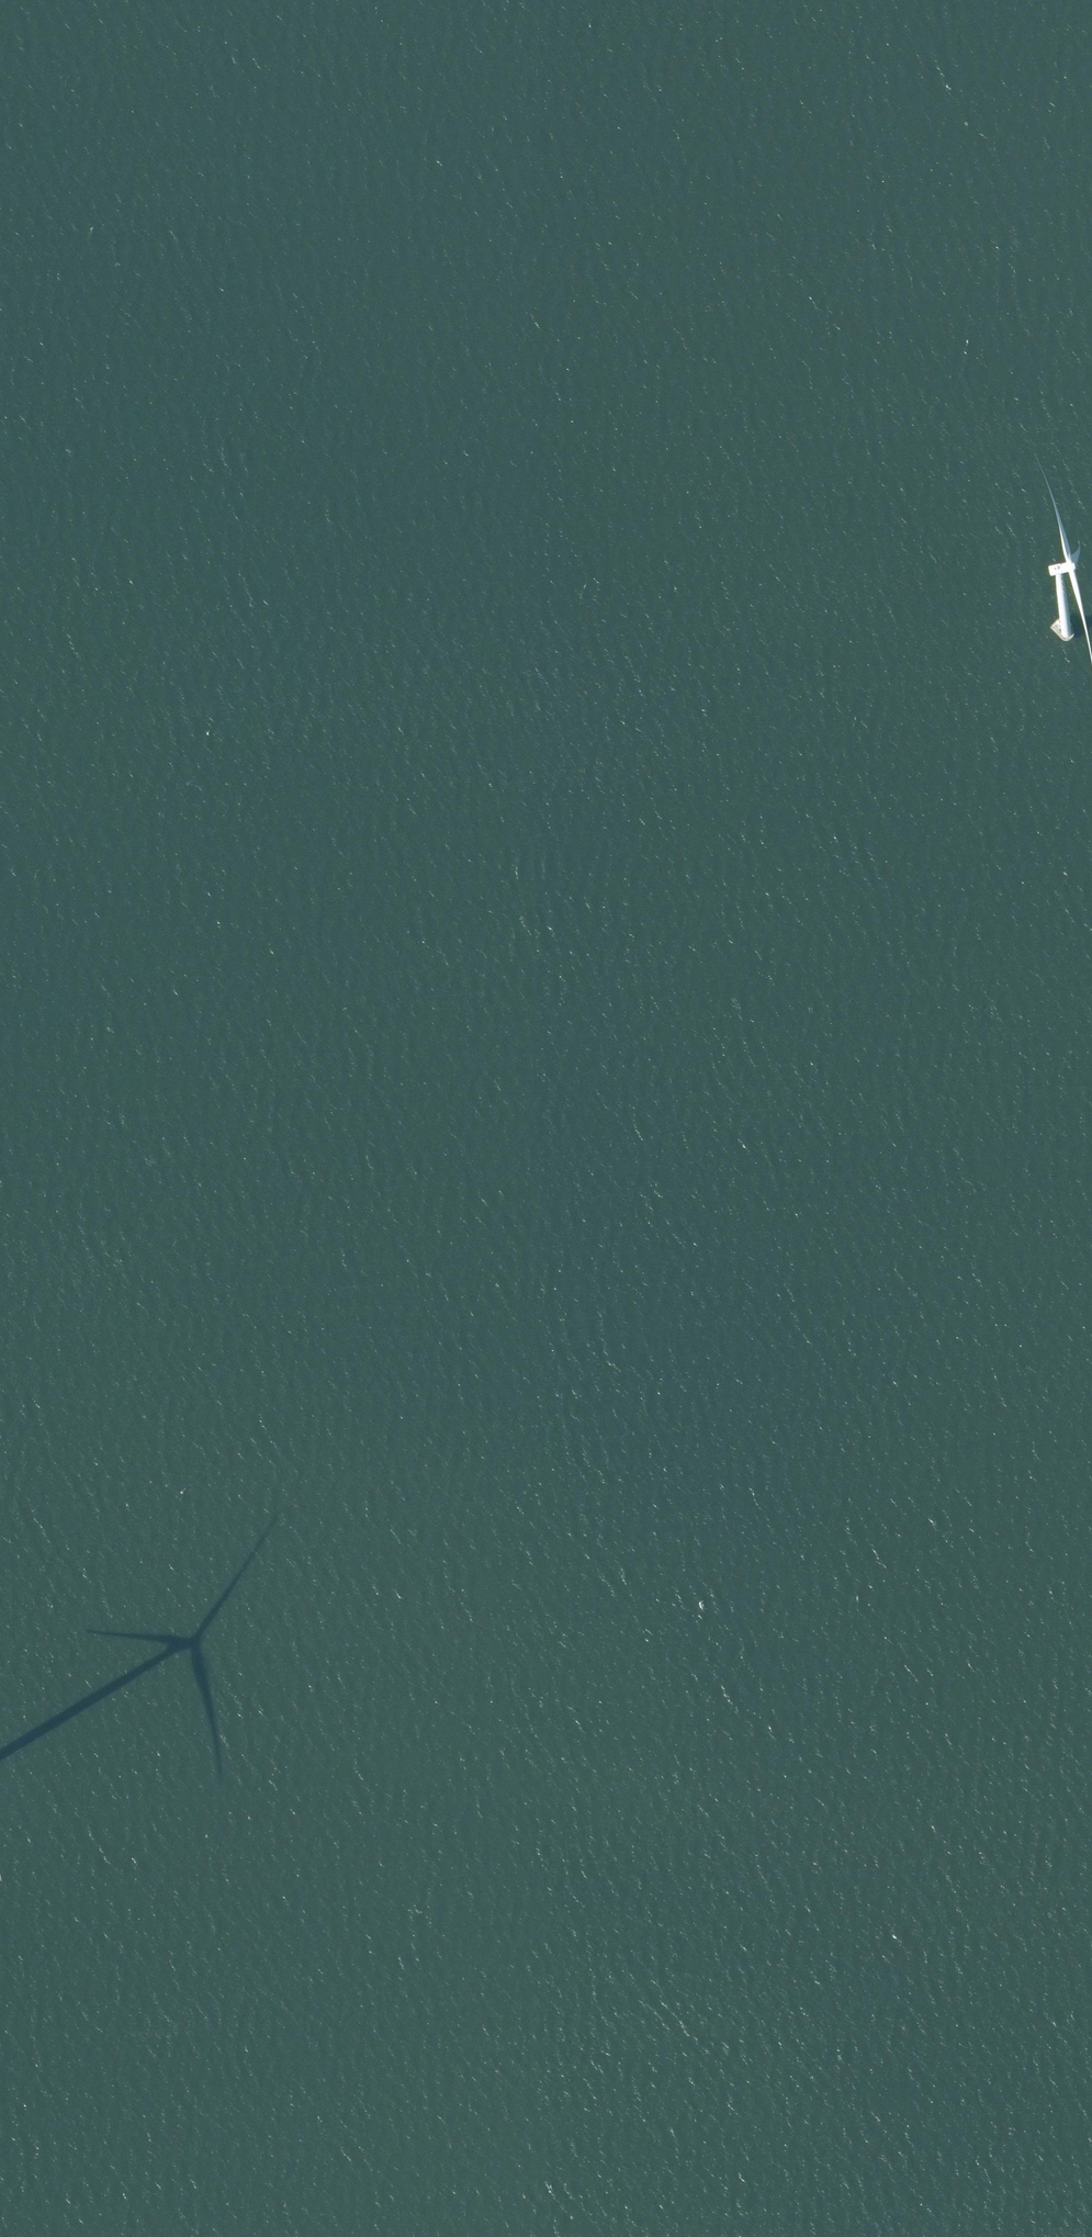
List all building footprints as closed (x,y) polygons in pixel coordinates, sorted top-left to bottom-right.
[(1062,635),(1062,637),(1062,638),(1063,640),(1065,641),(1067,642),(1069,641),(1070,640),(1071,639),(1072,637),(1071,635),(1070,633),(1069,632),(1067,632),(1065,632),(1063,633),(1062,635)]
